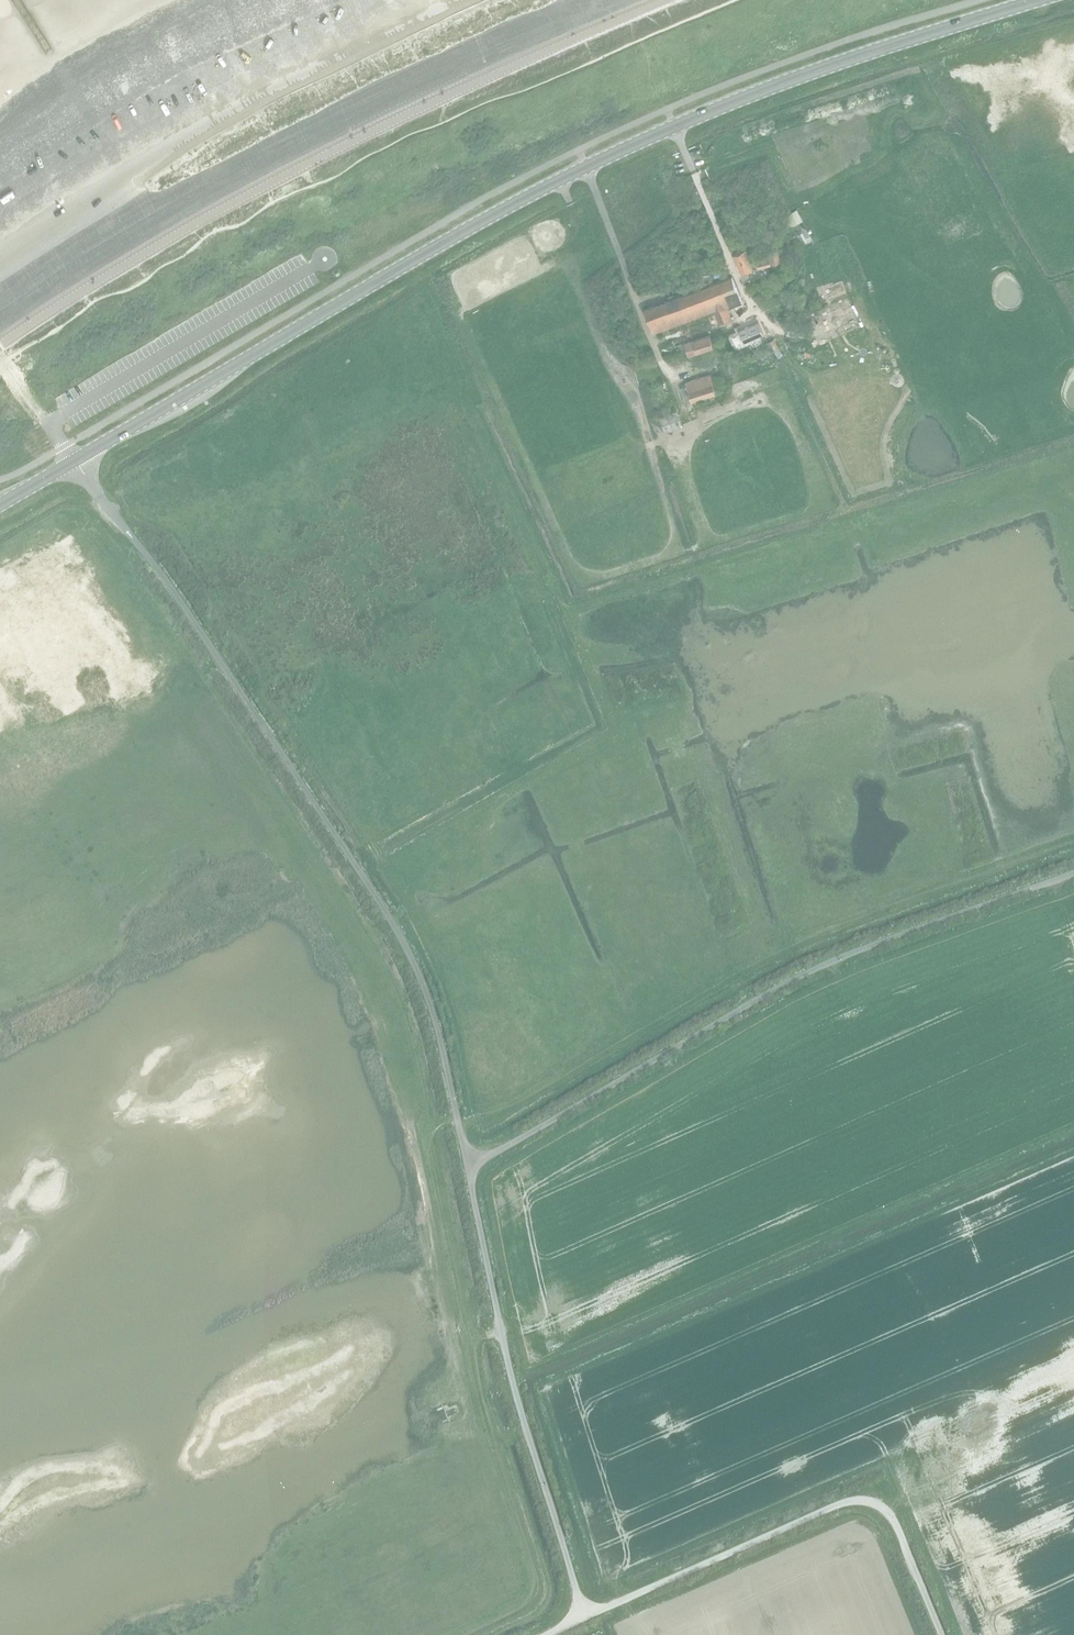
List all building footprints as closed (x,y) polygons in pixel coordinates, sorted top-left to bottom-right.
[(753,269),(745,250),(734,255),(744,280),(750,278),(748,271),(753,269)] [(781,262),(778,250),(769,252),(770,256),(756,259),(759,268),(781,262)] [(651,332),(739,299),(731,276),(674,297),(642,309),(651,332)] [(744,329),(749,341),(765,334),(760,322),(744,329)] [(686,355),(711,348),(708,335),(691,340),(690,339),(682,341),(686,355)] [(776,355),(781,353),(773,339),(768,341),(776,355)] [(711,374),(685,381),(686,384),(679,386),(684,402),(716,392),(711,374)]
